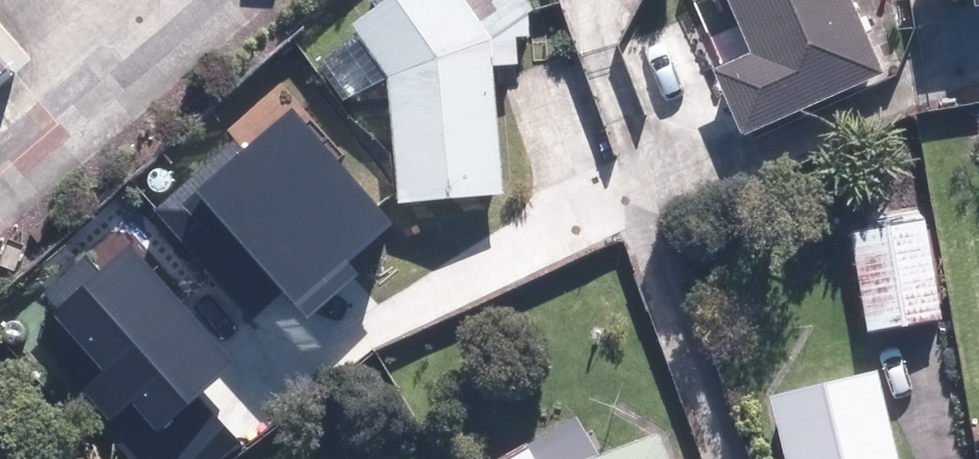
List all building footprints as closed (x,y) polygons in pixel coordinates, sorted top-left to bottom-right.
[(353,23),(359,31),(318,62),(346,102),(391,82),(405,201),(501,196),(489,44),(535,22),(525,0),(388,0),(353,23)] [(754,52),(716,68),(746,137),(887,75),(854,0),(731,0),(754,52)] [(22,78),(0,54),(0,97),(22,78)] [(392,228),(289,109),(240,151),(233,143),(154,212),(244,315),(280,284),(309,318),(358,276),(348,265),(392,228)] [(946,320),(928,220),(856,233),(874,333),(946,320)] [(230,361),(127,243),(98,269),(88,258),(43,298),(156,426),(230,361)] [(885,368),(775,393),(790,458),(905,458),(885,368)] [(586,458),(673,458),(662,430),(586,458)]
